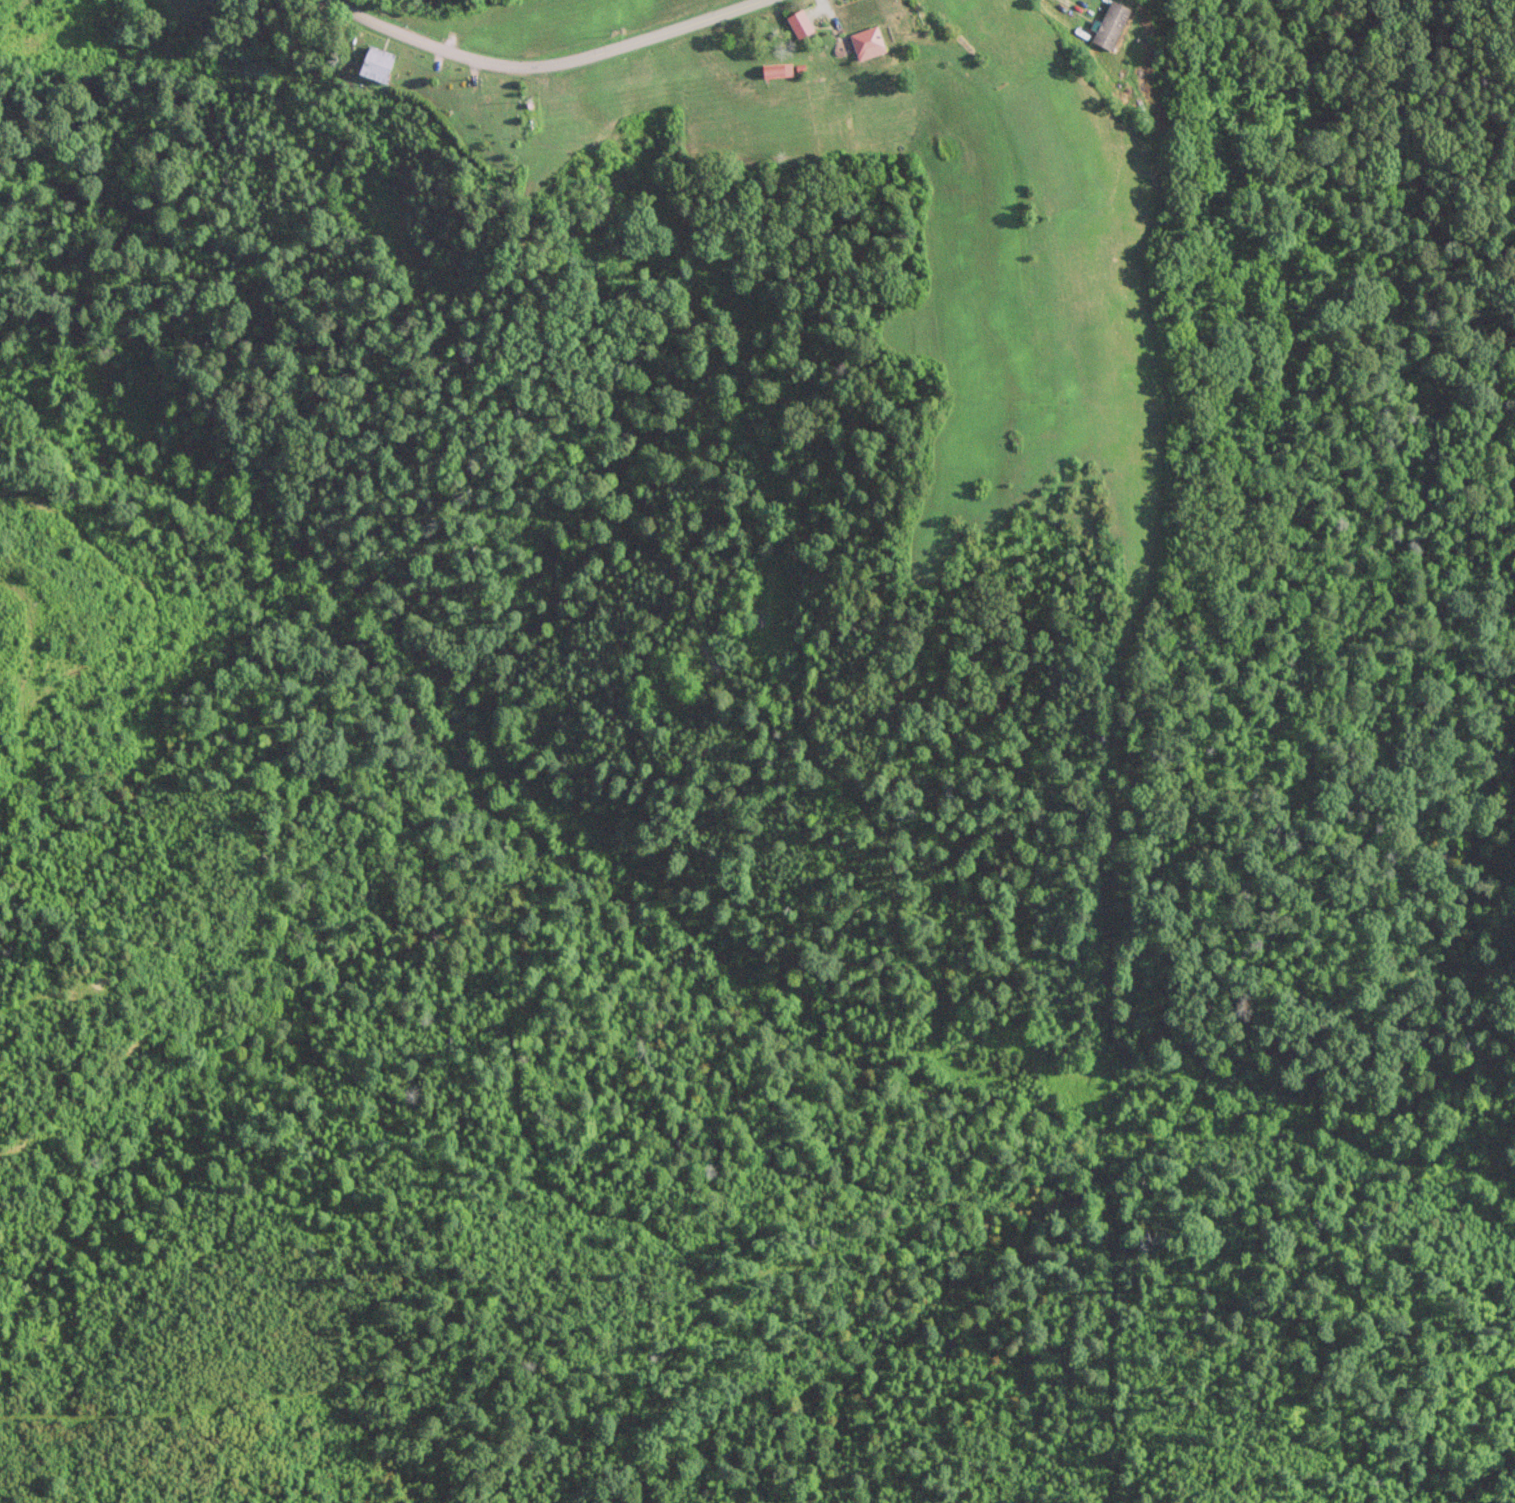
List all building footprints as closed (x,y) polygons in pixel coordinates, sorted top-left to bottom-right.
[(1111,50),(1130,7),(1113,0),(1109,0),(1091,41),(1111,50)] [(796,38),(812,30),(801,8),(785,16),(796,38)] [(876,24),(848,34),(858,61),(886,51),(876,24)] [(358,74),(385,83),(395,52),(367,44),(358,74)] [(790,64),(762,64),(762,76),(790,76),(790,64)]
